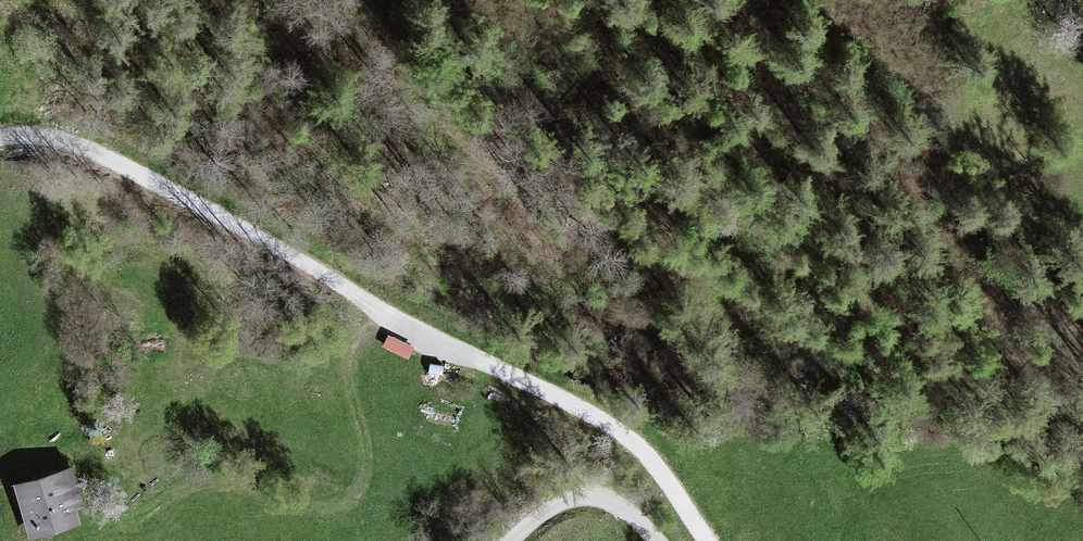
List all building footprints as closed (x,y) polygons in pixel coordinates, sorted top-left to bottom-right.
[(79,521),(74,501),(82,499),(73,462),(12,477),(26,534),(79,521)]
